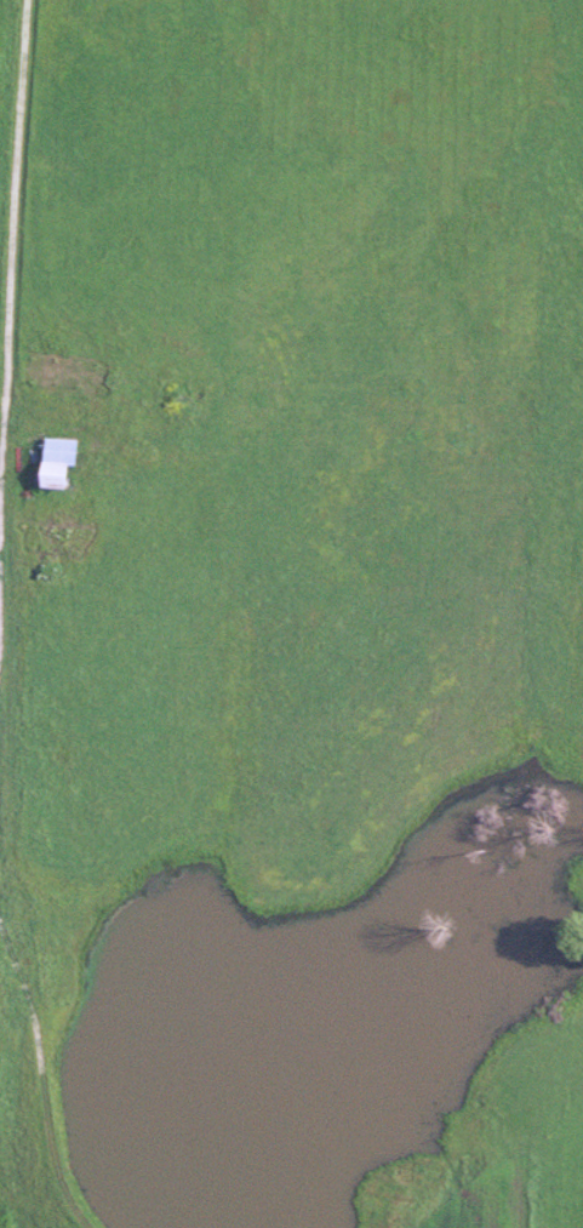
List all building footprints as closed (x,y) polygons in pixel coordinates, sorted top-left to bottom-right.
[(65,463),(39,462),(38,487),(64,488),(65,463)]
